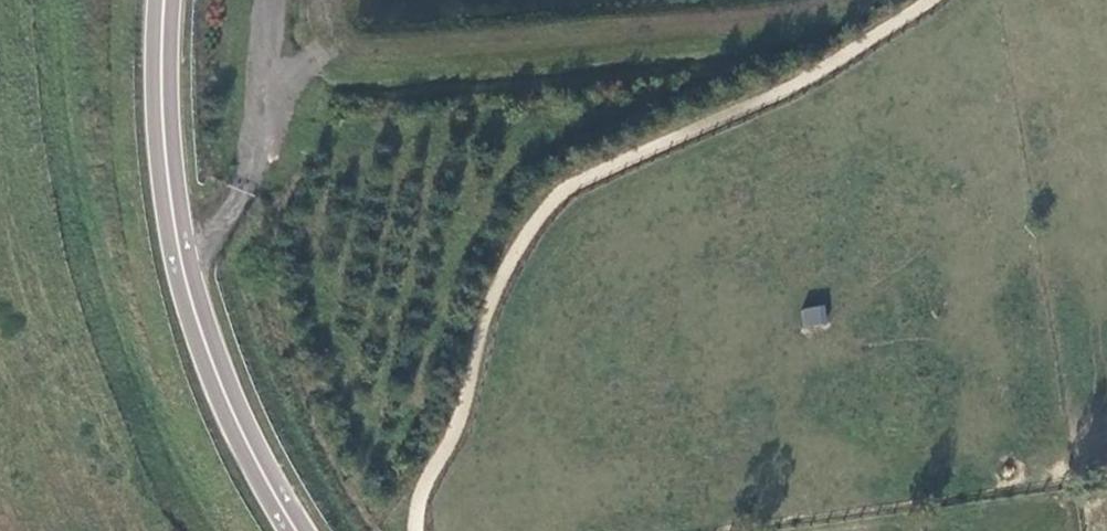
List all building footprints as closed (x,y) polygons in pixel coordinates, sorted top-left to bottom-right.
[(824,311),(803,312),(804,328),(824,328),(824,311)]
